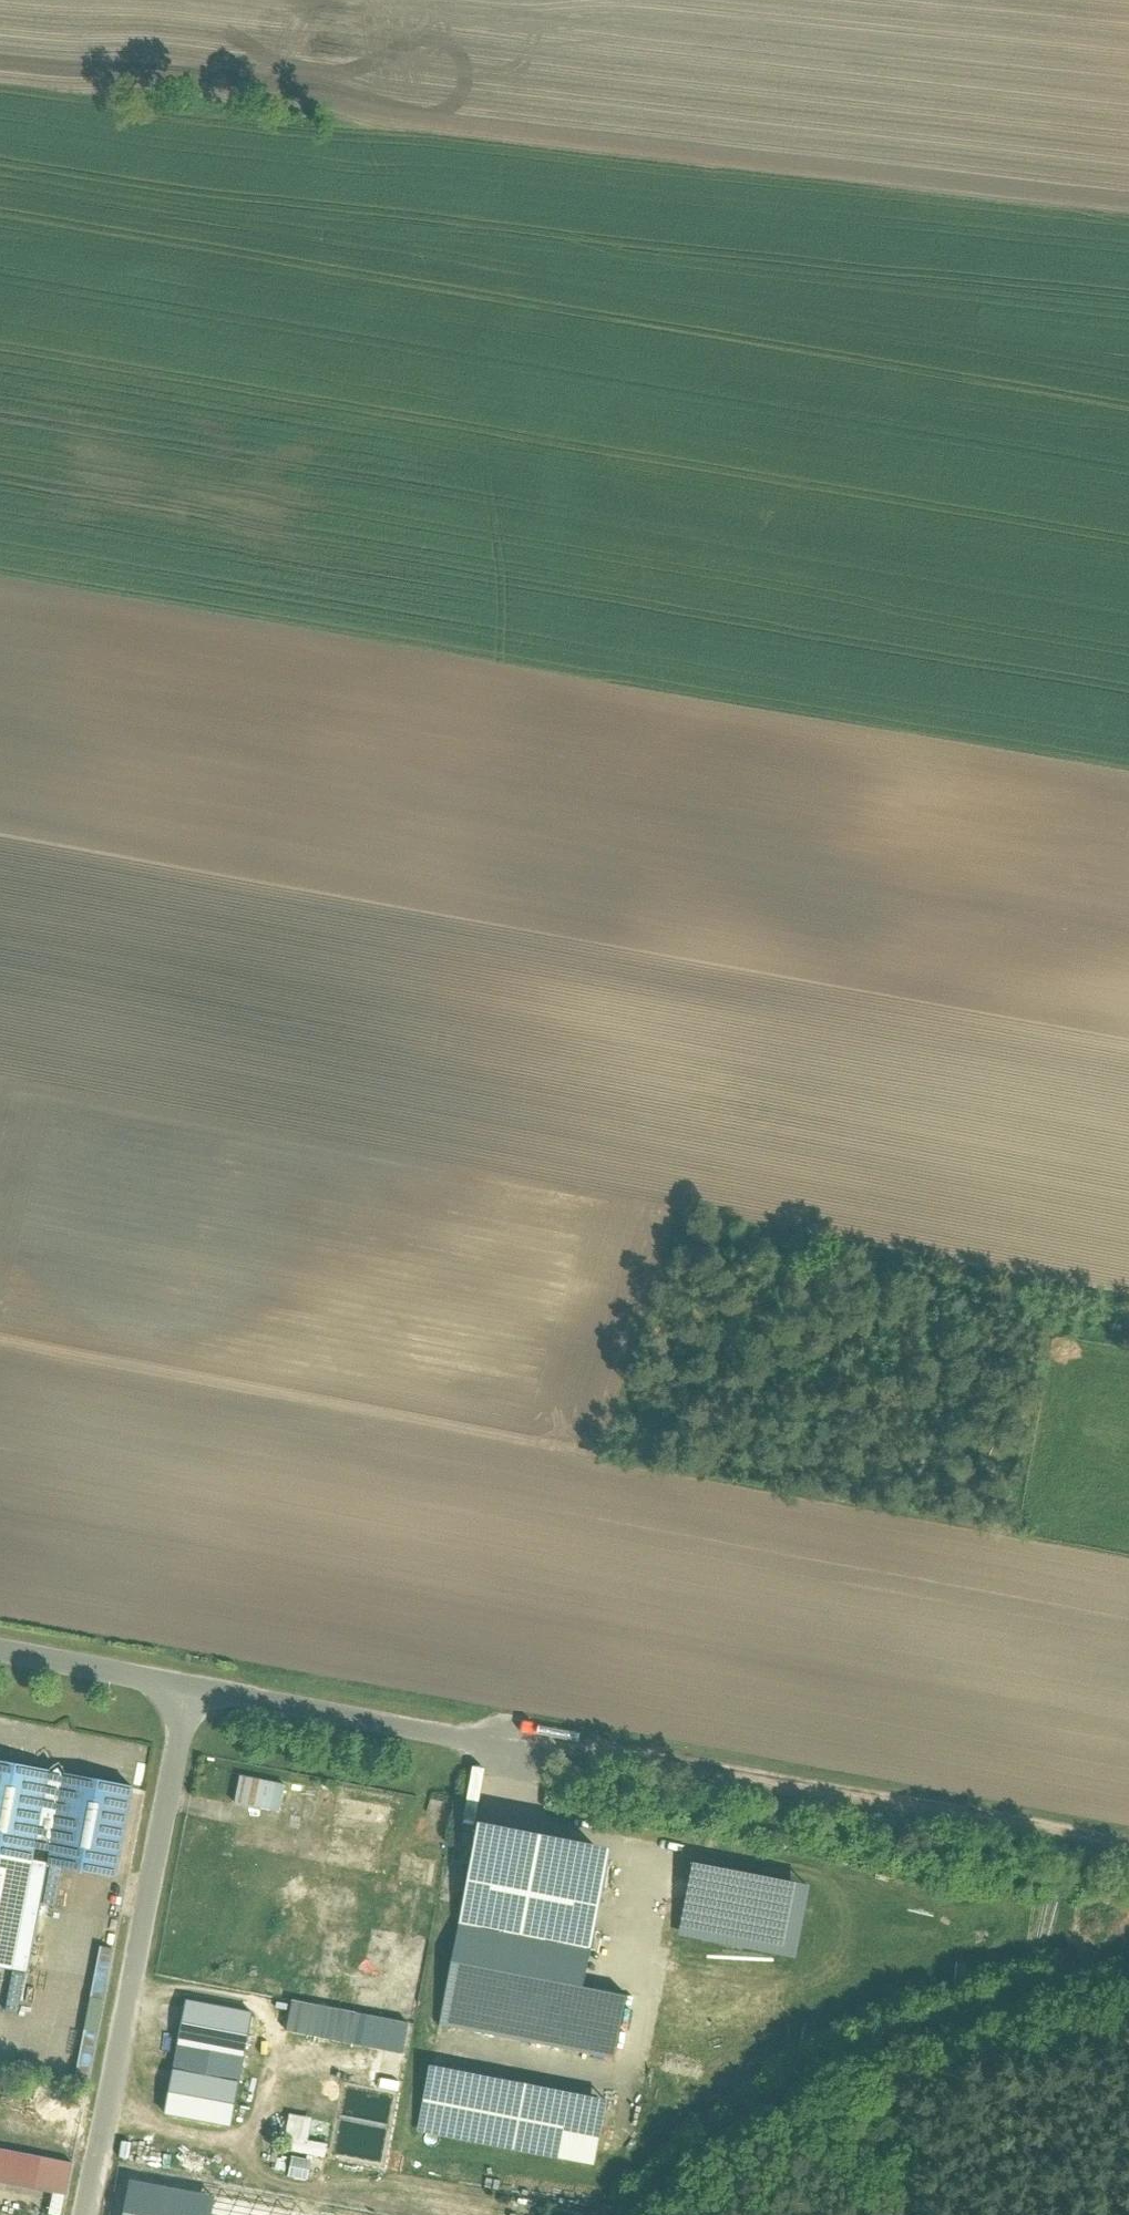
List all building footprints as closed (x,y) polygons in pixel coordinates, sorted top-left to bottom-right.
[(0,1762),(0,1857),(48,1866),(114,1879),(132,1787),(0,1762)] [(285,1785),(239,1776),(234,1805),(280,1814),(285,1785)] [(333,1787),(330,1828),(385,1832),(388,1791),(333,1787)] [(608,1849),(476,1824),(457,1925),(589,1949),(608,1849)] [(48,1866),(0,1857),(0,1968),(27,1974),(48,1866)] [(810,1886),(691,1863),(676,1936),(795,1960),(810,1886)] [(629,1995),(449,1962),(437,2030),(617,2063),(629,1995)] [(345,2042),(351,2010),(287,1997),(281,2029),(345,2042)] [(254,2013),(184,2000),(162,2116),(231,2129),(254,2013)] [(608,2100),(428,2067),(415,2135),(595,2168),(608,2100)] [(323,2156),(326,2142),(305,2139),(309,2116),(286,2112),(280,2148),(323,2156)] [(0,2149),(0,2184),(67,2196),(73,2163),(0,2149)] [(287,2156),(286,2176),(306,2177),(307,2157),(287,2156)]
